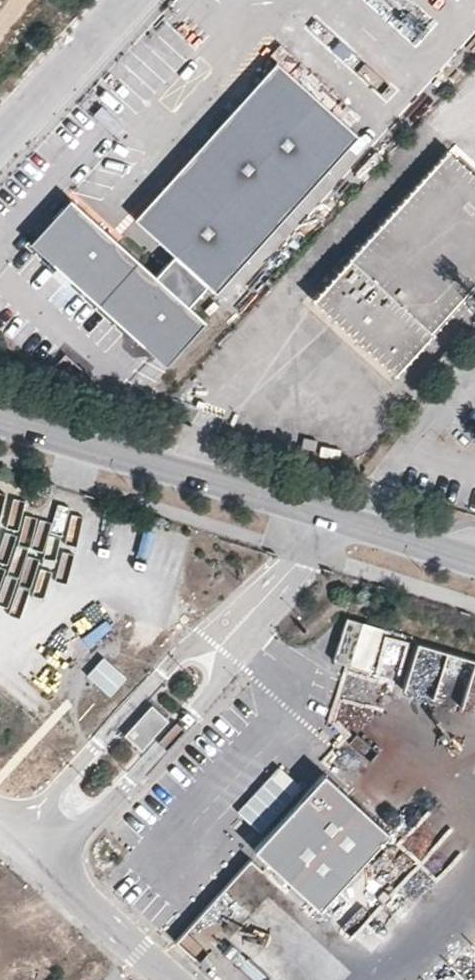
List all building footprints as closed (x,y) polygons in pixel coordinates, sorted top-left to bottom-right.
[(280,59),(139,214),(180,252),(209,282),(215,288),(358,131),(280,59)] [(310,292),(395,370),(474,284),(474,172),(447,145),(310,292)] [(342,152),(245,262),(257,272),(354,162),(342,152)] [(75,197),(34,241),(166,361),(207,317),(191,303),(160,274),(75,197)] [(180,252),(160,274),(191,303),(209,282),(180,252)] [(136,613),(63,694),(85,715),(159,633),(136,613)] [(361,622),(346,618),(333,661),(349,666),(361,622)] [(349,666),(369,671),(381,628),(361,622),(349,666)] [(151,706),(124,736),(141,751),(168,721),(151,706)] [(258,860),(323,918),(393,842),(328,783),(258,860)]
